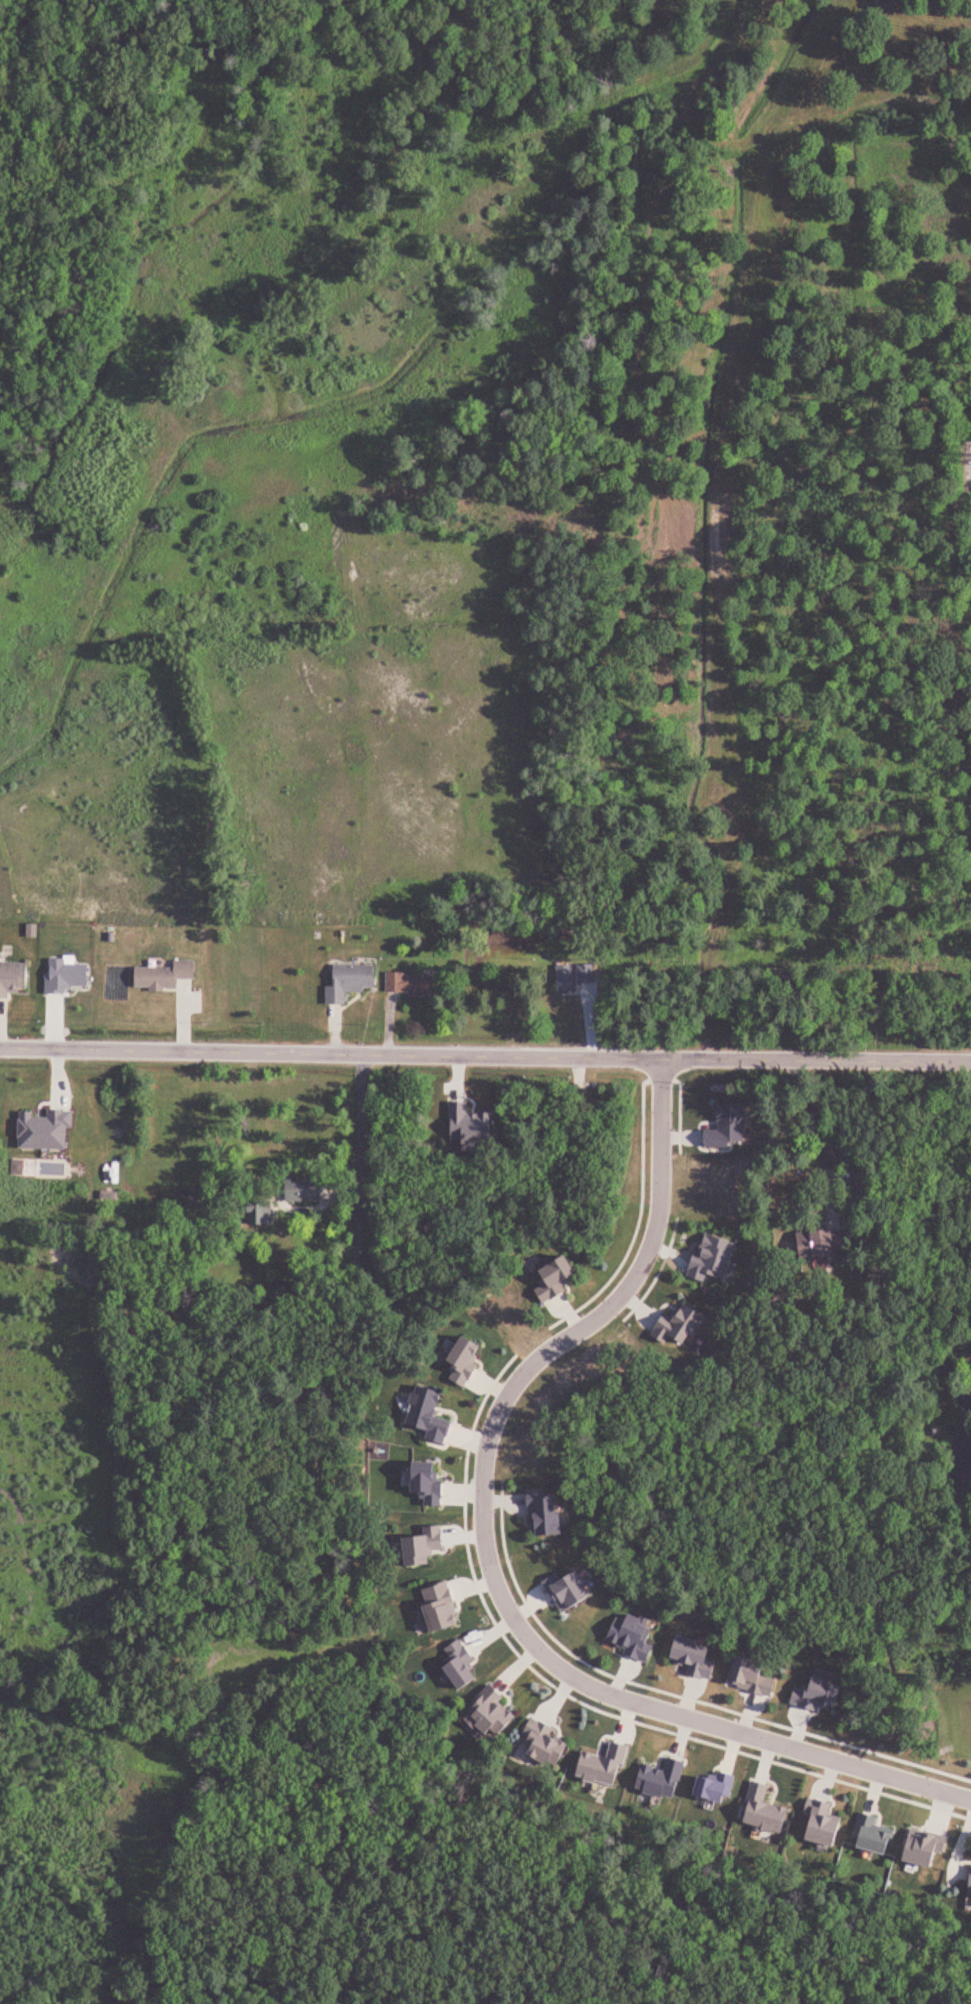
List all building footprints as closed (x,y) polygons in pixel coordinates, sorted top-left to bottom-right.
[(181,990),(181,980),(199,980),(199,961),(177,961),(177,968),(137,968),(137,990),(181,990)] [(32,963),(0,963),(0,995),(32,995),(32,963)] [(349,1005),(349,991),(380,991),(379,965),(336,965),(337,987),(329,987),(329,1005),(349,1005)] [(558,966),(558,994),(578,994),(578,984),(596,984),(595,965),(558,966)] [(388,996),(445,996),(445,975),(388,975),(388,996)] [(325,1178),(289,1178),(289,1203),(325,1203),(325,1178)] [(275,1225),(275,1200),(253,1200),(253,1225),(275,1225)] [(805,1260),(856,1254),(853,1228),(802,1233),(805,1260)]
